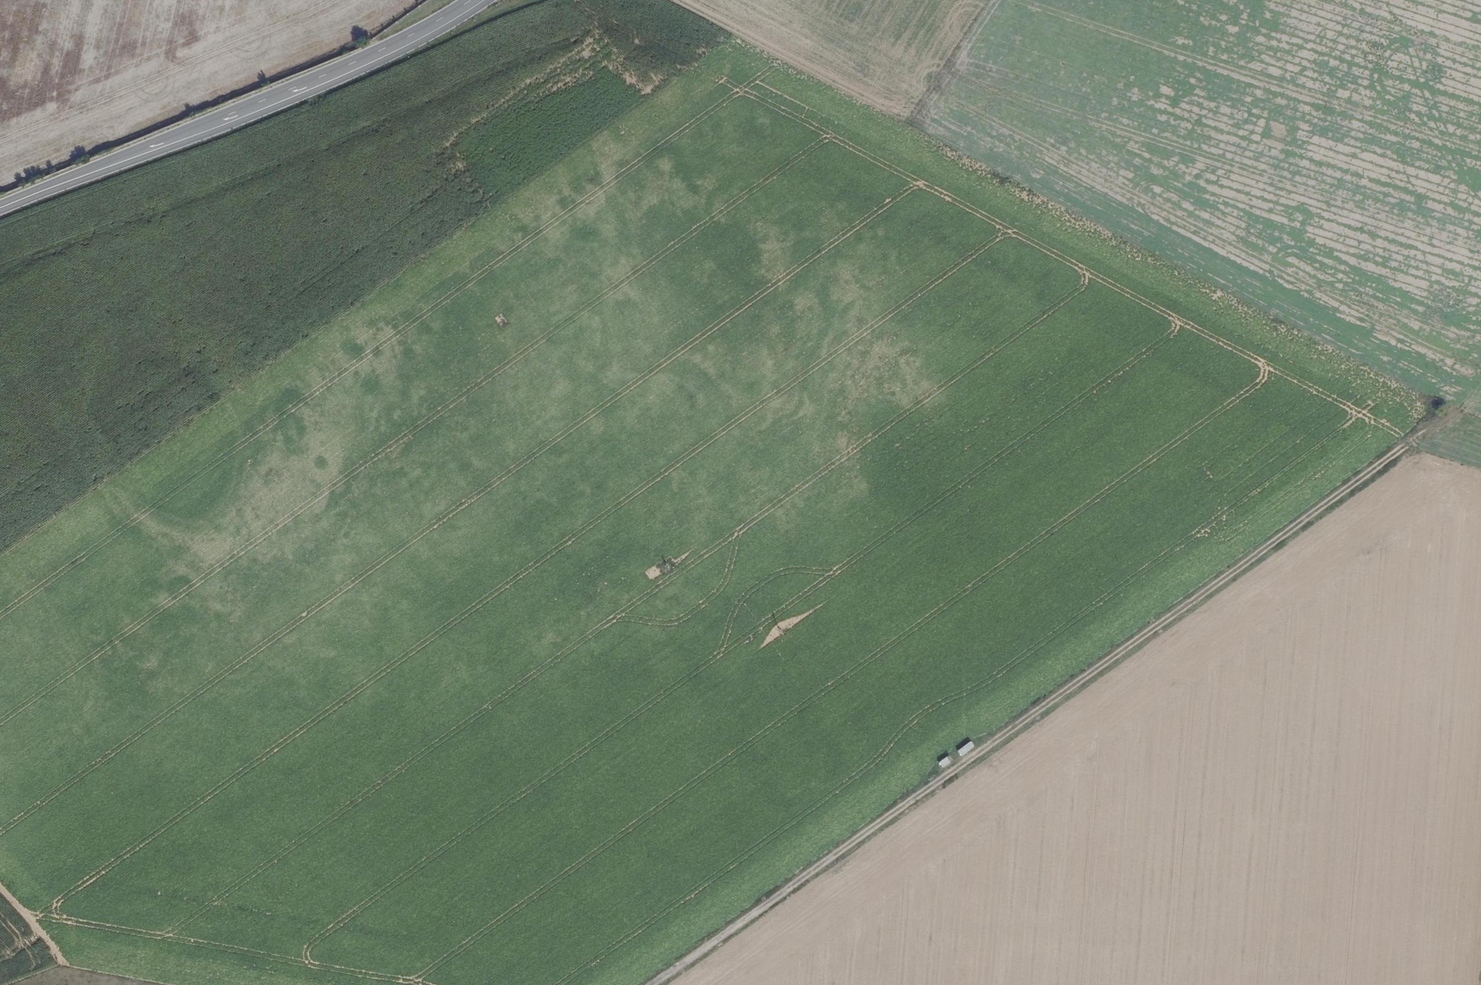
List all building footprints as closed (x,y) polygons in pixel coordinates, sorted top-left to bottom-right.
[(971,741),(958,751),(963,757),(975,747),(971,741)] [(943,768),(952,763),(948,757),(940,762),(943,768)]
